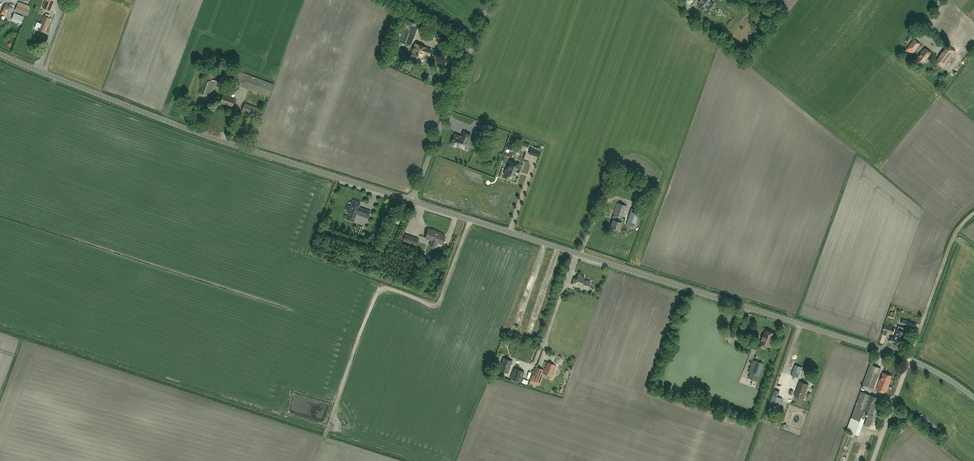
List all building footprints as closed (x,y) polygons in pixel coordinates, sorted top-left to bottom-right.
[(55,0),(46,0),(43,7),(51,10),(55,0)] [(709,6),(712,8),(715,4),(712,2),(712,1),(711,0),(701,0),(700,2),(700,3),(698,5),(704,11),(709,6)] [(9,17),(14,7),(6,3),(1,14),(9,17)] [(28,16),(30,10),(18,5),(15,11),(28,16)] [(14,13),(12,18),(21,22),(23,16),(14,13)] [(44,15),(41,23),(37,21),(35,28),(37,30),(39,29),(45,32),(48,25),(49,25),(52,18),(44,15)] [(412,44),(419,24),(407,19),(400,39),(412,44)] [(914,35),(913,34),(912,33),(906,40),(907,41),(909,43),(914,35)] [(920,44),(914,39),(909,46),(915,51),(920,44)] [(448,51),(450,45),(441,41),(438,47),(448,51)] [(426,47),(416,44),(410,59),(420,63),(424,53),(430,55),(432,50),(426,48),(426,47)] [(951,56),(955,51),(948,46),(944,51),(951,56)] [(926,59),(931,53),(925,48),(920,53),(921,54),(916,60),(922,64),(926,59)] [(947,62),(940,56),(936,62),(943,67),(947,62)] [(242,87),(269,97),(274,84),(236,69),(231,82),(242,87)] [(214,74),(207,72),(199,92),(209,96),(207,101),(212,103),(214,98),(211,97),(217,81),(212,79),(214,74)] [(221,102),(230,105),(233,106),(236,98),(231,96),(233,92),(229,91),(227,95),(224,93),(221,102)] [(261,118),(264,110),(245,103),(242,111),(261,118)] [(478,143),(482,132),(477,130),(472,141),(478,143)] [(454,135),(451,143),(452,143),(451,145),(456,146),(456,145),(461,147),(464,149),(466,145),(466,144),(470,134),(464,132),(461,138),(461,137),(459,137),(460,136),(456,134),(455,135),(454,135)] [(520,141),(518,146),(527,150),(529,145),(520,141)] [(531,148),(529,154),(538,156),(540,151),(531,148)] [(506,169),(504,173),(505,174),(505,175),(514,179),(516,173),(517,170),(518,170),(520,164),(509,161),(506,168),(507,168),(507,169),(506,169)] [(352,206),(352,207),(348,206),(346,210),(350,212),(350,213),(348,213),(346,219),(352,221),(354,216),(356,215),(356,214),(368,218),(370,211),(361,208),(361,209),(359,208),(360,205),(359,202),(355,201),(353,202),(352,205),(352,206)] [(625,222),(626,219),(623,218),(623,217),(627,206),(618,203),(613,215),(614,215),(613,218),(614,219),(611,227),(619,230),(622,222),(622,221),(625,222)] [(631,211),(629,217),(628,220),(635,223),(638,213),(631,211)] [(430,245),(433,246),(438,232),(429,229),(425,238),(431,240),(430,245)] [(442,244),(446,236),(442,234),(442,233),(438,232),(433,246),(436,247),(437,242),(442,244)] [(419,239),(415,238),(405,234),(403,240),(416,245),(419,239)] [(588,289),(591,282),(587,280),(585,281),(585,282),(583,281),(585,277),(578,275),(577,279),(574,278),(572,284),(588,289)] [(897,329),(896,334),(900,336),(899,338),(903,339),(905,332),(906,328),(898,326),(897,329)] [(762,340),(760,343),(769,347),(772,340),(773,337),(772,337),(774,333),(773,333),(772,332),(770,331),(769,331),(766,330),(765,334),(764,334),(762,340)] [(900,336),(896,334),(894,338),(892,337),(891,340),(893,341),(893,343),(901,346),(903,339),(899,338),(900,336)] [(508,373),(512,361),(504,358),(499,370),(508,373)] [(764,364),(753,360),(749,372),(760,376),(764,364)] [(543,373),(552,377),(556,366),(554,365),(548,363),(547,363),(543,373)] [(873,388),(881,368),(870,364),(863,384),(873,388)] [(791,375),(794,376),(798,378),(802,367),(795,365),(791,375)] [(524,372),(514,368),(510,379),(520,382),(524,372)] [(538,382),(542,373),(536,370),(533,380),(538,382)] [(880,379),(879,382),(885,384),(888,385),(891,379),(890,379),(891,375),(883,372),(881,379),(880,379)] [(803,399),(809,384),(799,381),(794,396),(803,399)] [(879,382),(876,390),(886,393),(888,385),(885,384),(879,382)] [(861,391),(851,418),(863,422),(867,412),(873,414),(879,398),(861,391)] [(773,395),(768,409),(773,410),(779,412),(783,399),(777,397),(773,395)] [(869,414),(864,425),(869,427),(873,415),(869,414)] [(923,414),(920,417),(926,422),(927,421),(938,430),(940,427),(929,419),(923,414)] [(850,456),(856,444),(850,441),(844,454),(850,456)]
